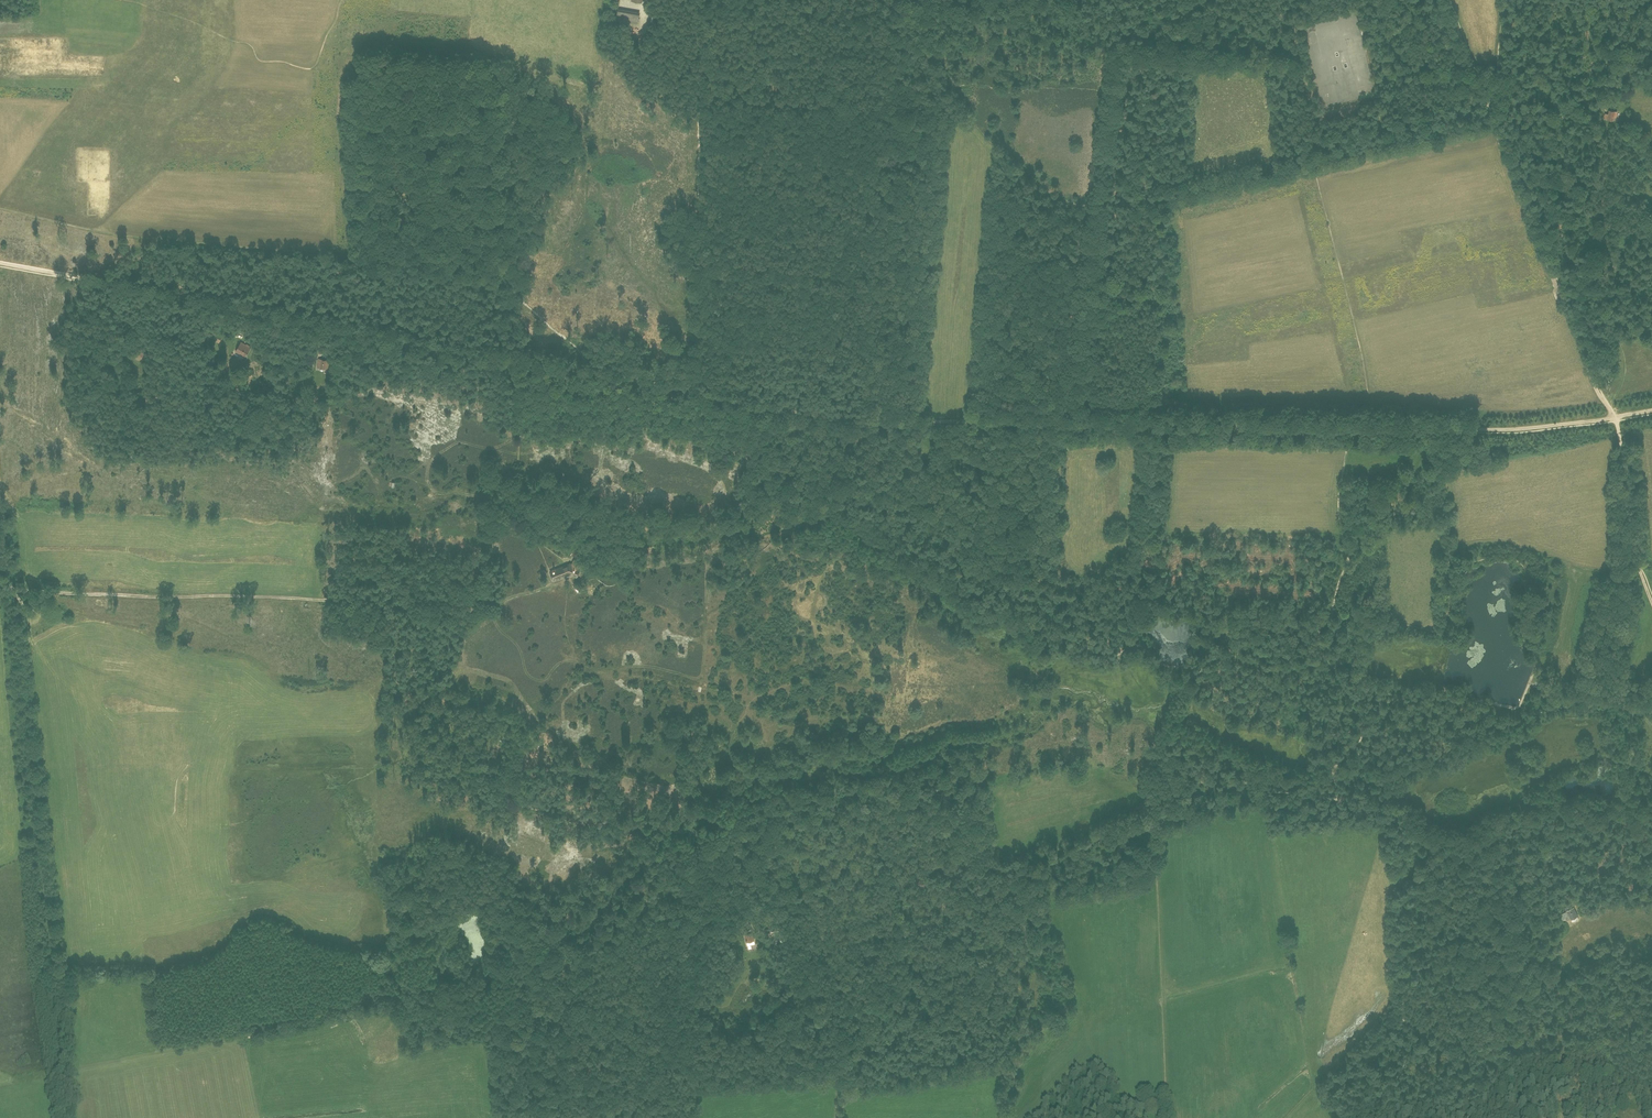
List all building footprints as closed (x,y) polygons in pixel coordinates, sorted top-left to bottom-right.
[(618,10),(616,17),(638,21),(639,14),(618,10)] [(1615,117),(1616,112),(1609,110),(1608,114),(1605,114),(1604,119),(1613,120),(1613,117),(1615,117)] [(245,357),(251,347),(246,345),(241,342),(236,352),(245,357)] [(141,358),(145,354),(140,348),(135,352),(141,358)] [(328,369),(329,360),(319,359),(317,367),(328,369)] [(580,560),(583,554),(573,549),(570,555),(580,560)] [(579,568),(581,563),(574,560),(572,565),(570,564),(556,570),(555,568),(552,570),(553,571),(550,572),(553,579),(555,579),(556,579),(559,578),(560,577),(569,573),(576,576),(580,569),(579,568)] [(1572,918),(1578,915),(1575,908),(1570,910),(1569,906),(1565,908),(1566,912),(1561,914),(1563,919),(1566,918),(1567,920),(1571,917),(1572,918)] [(769,921),(771,932),(780,930),(779,920),(769,921)] [(746,942),(754,940),(752,929),(743,931),(746,942)]
